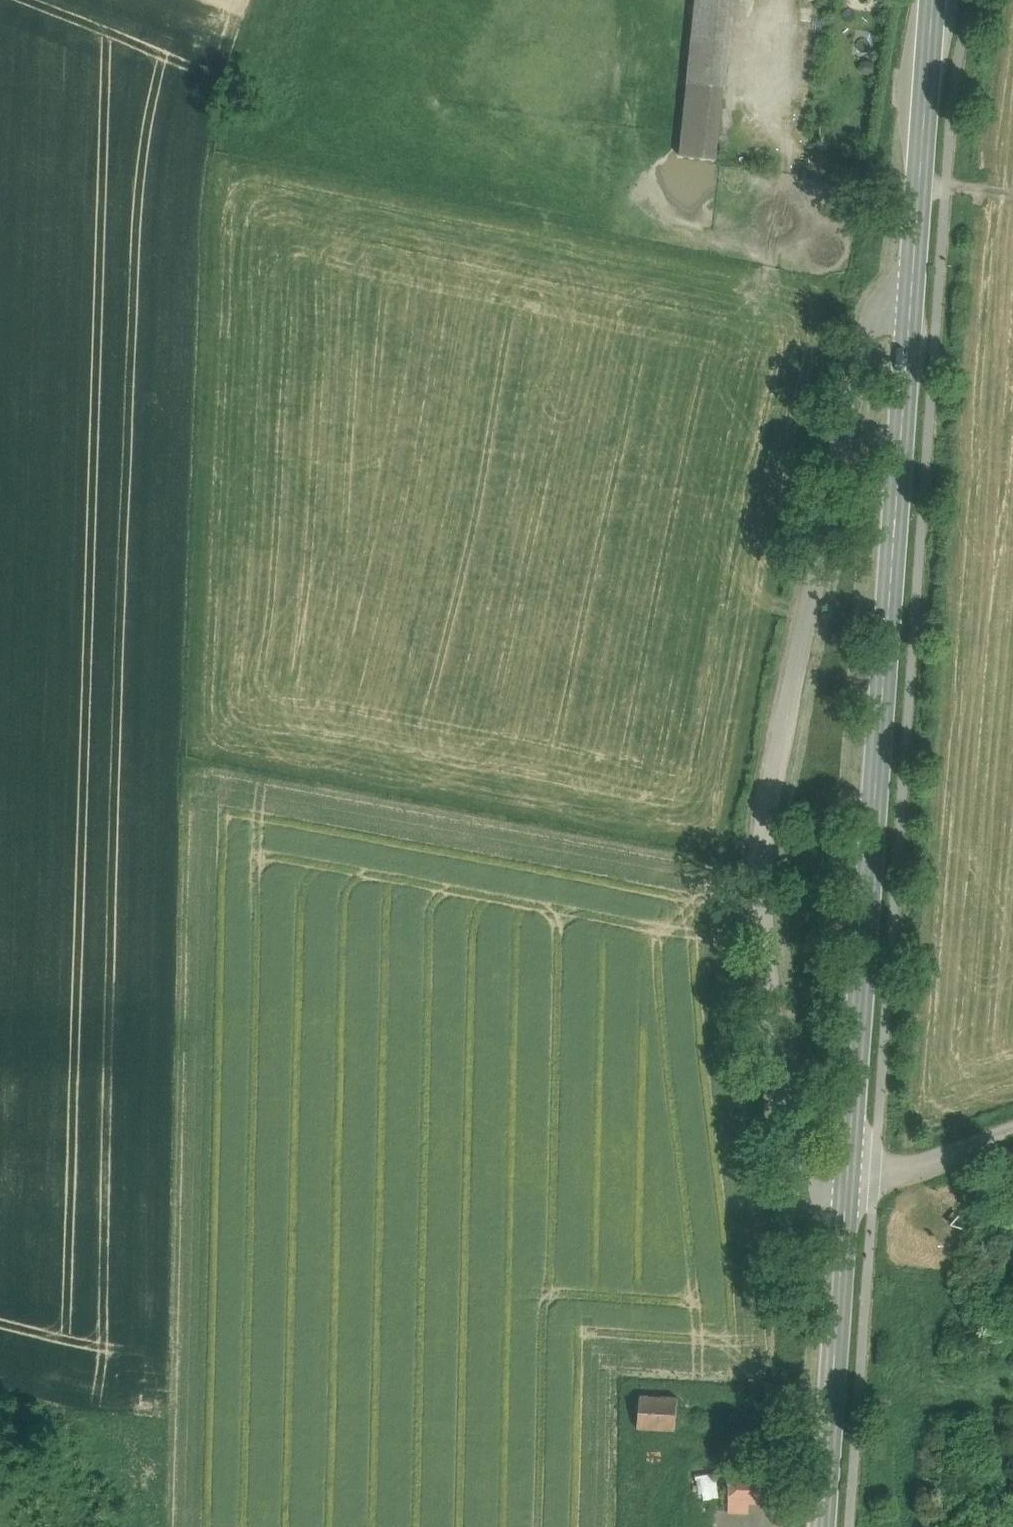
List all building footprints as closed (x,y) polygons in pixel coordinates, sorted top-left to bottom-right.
[(687,84),(723,88),(732,0),(695,0),(687,84)] [(723,88),(687,84),(680,156),(716,160),(723,88)] [(678,1398),(639,1394),(637,1425),(675,1430),(678,1398)] [(700,1473),(704,1498),(721,1495),(717,1470),(700,1473)] [(772,1473),(729,1472),(728,1512),(748,1513),(748,1503),(772,1504),(772,1473)]
